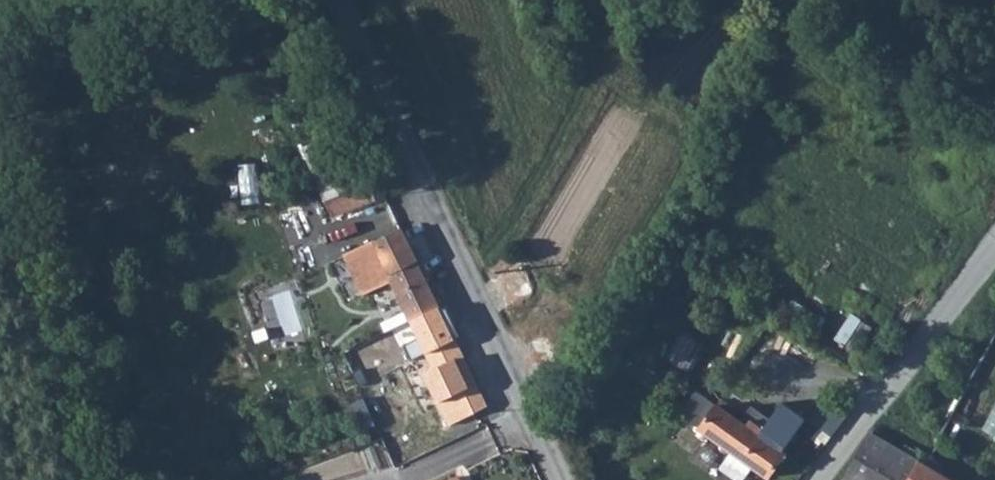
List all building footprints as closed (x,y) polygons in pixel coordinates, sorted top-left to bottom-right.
[(261,161),(242,164),(247,203),(266,201),(261,161)] [(367,211),(336,225),(351,262),(384,251),(402,292),(427,281),(395,209),(370,218),(367,211)] [(447,425),(487,404),(427,281),(402,292),(430,340),(418,347),(434,378),(425,382),(447,425)] [(712,378),(707,385),(715,391),(720,384),(712,378)] [(688,410),(756,460),(772,434),(715,391),(707,385),(688,410)] [(839,457),(871,479),(889,479),(898,468),(914,439),(872,414),(839,457)] [(914,439),(898,468),(916,479),(982,479),(914,439)] [(839,457),(825,474),(835,479),(871,479),(839,457)]
